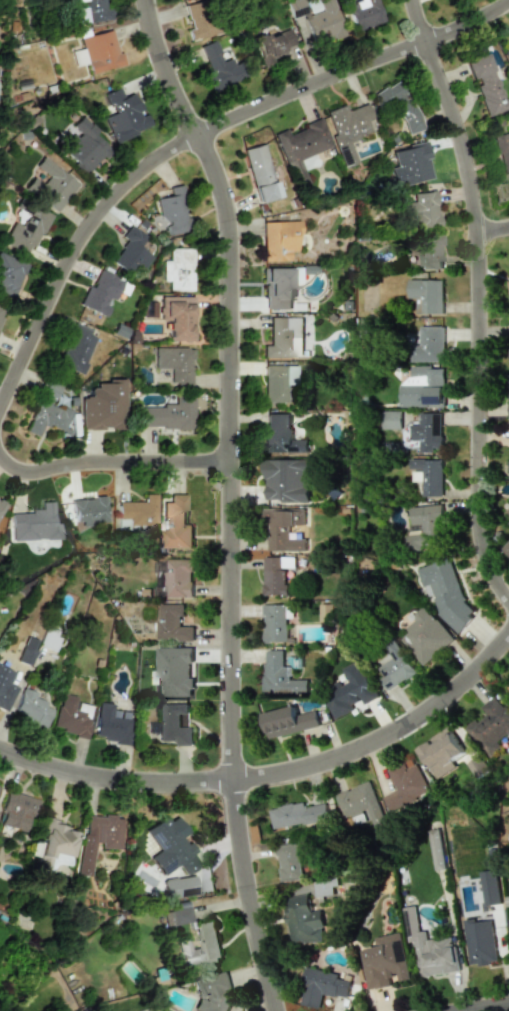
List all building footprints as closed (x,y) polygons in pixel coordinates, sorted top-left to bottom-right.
[(78,23),(108,20),(106,0),(75,0),(78,23)] [(184,4),(189,29),(187,29),(189,40),(212,35),(205,0),(184,4)] [(332,0),(318,0),(302,5),(303,8),(291,12),(292,16),(302,12),(312,45),(343,35),(332,0)] [(346,5),(353,29),(382,21),(376,0),(359,0),(359,1),(346,5)] [(252,37),(261,63),(297,50),(289,28),(266,37),(264,32),(252,37)] [(71,51),(74,66),(87,63),(89,73),(124,65),(121,52),(116,53),(111,30),(79,37),(82,48),(71,51)] [(209,72),(203,74),(210,91),(241,79),(233,57),(222,62),(213,41),(199,46),(209,72)] [(508,66),(508,46),(501,50),(508,66)] [(507,108),(485,52),(462,60),(469,79),(472,78),(486,116),(507,108)] [(419,130),(403,80),(374,90),(381,111),(396,105),(406,135),(419,130)] [(103,93),(111,113),(103,117),(113,142),(148,128),(133,91),(121,96),(118,87),(103,93)] [(343,167),(356,162),(349,139),(376,131),(367,101),(326,114),(343,167)] [(71,126),(77,132),(64,144),(71,151),(66,155),(84,174),(110,149),(80,117),(71,126)] [(331,147),(321,120),(286,132),(285,129),(274,133),(294,187),(307,183),(298,159),(331,147)] [(500,174),(508,173),(508,179),(508,132),(493,135),(500,174)] [(432,178),(424,142),(391,150),(394,167),(388,168),(392,187),(432,178)] [(256,203),(277,197),(264,144),(243,149),(256,203)] [(77,184),(42,156),(34,166),(47,176),(41,183),(33,177),(24,188),(55,212),(77,184)] [(155,198),(160,224),(164,224),(167,235),(186,231),(178,186),(166,188),(167,196),(155,198)] [(412,193),(412,201),(404,202),(405,215),(412,214),(413,228),(438,226),(436,191),(412,193)] [(12,222),(2,242),(27,256),(49,215),(31,205),(20,226),(12,222)] [(261,222),(263,262),(288,261),(288,251),(295,251),(295,235),(299,235),(299,220),(261,222)] [(120,237),(126,241),(110,261),(133,279),(150,256),(138,247),(145,237),(129,225),(120,237)] [(419,249),(420,268),(442,267),(441,234),(412,235),(412,249),(419,249)] [(162,281),(168,282),(168,290),(192,291),(192,251),(169,250),(168,261),(163,261),(162,281)] [(0,251),(0,295),(11,300),(27,265),(0,251)] [(290,268),(264,268),(264,282),(265,282),(265,309),(290,309),(290,300),(294,300),(295,285),(289,285),(290,268)] [(78,305),(104,316),(110,303),(116,291),(125,295),(130,285),(98,270),(90,287),(87,285),(78,305)] [(442,314),(442,280),(408,279),(408,298),(415,299),(415,314),(442,314)] [(270,346),(262,346),(263,357),(302,357),(302,318),(269,318),(270,346)] [(359,319),(359,337),(372,338),(373,320),(359,319)] [(83,374),(95,333),(71,326),(59,367),(83,374)] [(443,362),(443,327),(419,327),(419,345),(409,345),(409,362),(443,362)] [(191,385),(192,349),(155,348),(154,369),(170,369),(170,385),(191,385)] [(294,401),(293,365),(263,366),(265,402),(294,401)] [(401,407),(444,407),(443,367),(411,367),(411,381),(401,381),(401,407)] [(81,430),(123,430),(123,379),(107,379),(107,386),(88,386),(88,397),(80,397),(81,430)] [(23,431),(37,437),(43,425),(65,434),(74,415),(51,405),(59,387),(45,381),(23,431)] [(142,428),(193,429),(194,396),(175,396),(175,407),(142,406),(142,428)] [(282,411),(264,411),(264,453),(308,453),(308,440),(291,441),(290,419),(282,419),(282,411)] [(401,412),(382,412),(381,429),(400,429),(401,412)] [(441,413),(419,413),(419,426),(403,426),(403,439),(420,439),(421,451),(442,451),(441,413)] [(265,503),(309,503),(309,472),(317,472),(317,459),(265,460),(265,503)] [(413,482),(423,482),(423,497),(442,497),(442,460),(409,459),(409,470),(413,470),(413,482)] [(117,502),(118,529),(156,528),(155,494),(144,494),(144,502),(117,502)] [(192,548),(192,525),(185,525),(185,495),(169,495),(169,503),(162,503),(162,518),(170,518),(170,530),(163,530),(162,548),(192,548)] [(72,499),(73,525),(106,523),(105,498),(72,499)] [(12,541),(60,540),(60,523),(54,524),(53,500),(41,500),(41,511),(11,512),(12,541)] [(411,507),(411,525),(421,524),(422,535),(407,535),(408,546),(439,545),(438,531),(443,530),(442,505),(411,507)] [(304,509),(263,509),(263,526),(268,526),(268,552),(307,551),(306,539),(289,539),(289,526),(304,526),(304,509)] [(294,568),(294,558),(264,557),(262,595),(286,596),(287,568),(294,568)] [(417,568),(422,587),(433,584),(447,631),(471,624),(452,558),(417,568)] [(192,561),(155,560),(155,597),(192,598),(192,561)] [(184,604),(160,604),(160,622),(156,622),(156,640),(193,640),(193,627),(180,627),(180,617),(184,617),(184,604)] [(286,604),(262,605),(263,643),(286,642),(286,604)] [(454,640),(425,606),(413,616),(418,621),(399,637),(424,665),(454,640)] [(61,632),(45,627),(39,647),(54,652),(61,632)] [(37,640),(26,637),(17,662),(29,666),(35,650),(34,649),(37,640)] [(375,669),(388,691),(416,674),(396,641),(386,647),(393,658),(375,669)] [(191,648),(156,648),(156,697),(192,696),(191,648)] [(283,650),(263,650),(263,692),(308,692),(308,679),(292,680),(291,667),(283,667),(283,650)] [(334,719),(355,710),(353,707),(377,697),(360,660),(342,669),(348,683),(341,686),(340,683),(322,691),(334,719)] [(0,667),(0,709),(7,712),(18,687),(10,683),(14,673),(0,667)] [(14,712),(22,715),(20,720),(44,728),(54,698),(23,687),(14,712)] [(87,737),(91,718),(88,717),(90,706),(75,703),(76,696),(60,693),(53,730),(87,737)] [(498,695),(481,707),(486,714),(466,728),(475,741),(483,736),(494,752),(503,746),(499,741),(508,735),(508,736),(508,712),(498,695)] [(94,736),(102,737),(102,742),(128,745),(130,720),(117,719),(119,707),(98,704),(94,736)] [(158,742),(174,742),(174,747),(192,747),(192,727),(188,727),(188,704),(157,704),(157,723),(148,723),(148,734),(158,734),(158,742)] [(261,714),(268,740),(319,726),(315,710),(296,715),(294,705),(261,714)] [(418,748),(437,779),(456,767),(452,761),(465,754),(449,729),(418,748)] [(382,797),(389,812),(431,794),(415,759),(387,771),(396,791),(382,797)] [(334,794),(342,819),(367,810),(373,826),(384,822),(370,782),(334,794)] [(1,812),(4,813),(0,826),(24,832),(34,796),(7,789),(1,812)] [(302,824),(302,827),(327,823),(324,801),(268,810),(272,829),(302,824)] [(79,876),(91,877),(94,847),(119,849),(122,818),(85,815),(79,876)] [(162,876),(178,864),(186,876),(200,866),(194,856),(197,854),(185,838),(189,835),(176,816),(169,821),(165,816),(144,830),(158,851),(149,857),(162,876)] [(76,828),(44,823),(40,855),(37,854),(35,868),(49,870),(51,854),(62,856),(61,865),(70,866),(76,828)] [(434,871),(445,869),(440,829),(428,830),(434,871)] [(274,845),(280,882),(302,878),(296,842),(274,845)] [(481,871),(483,906),(499,905),(498,870),(481,871)] [(162,880),(164,899),(197,895),(194,876),(162,880)] [(290,945),(325,939),(320,909),(310,910),(307,894),(289,897),(291,911),(284,912),(290,945)] [(458,972),(453,935),(426,939),(425,931),(419,932),(415,906),(403,908),(408,942),(414,941),(420,977),(458,972)] [(165,927),(192,923),(190,908),(163,911),(165,927)] [(464,922),(468,966),(497,963),(492,919),(464,922)] [(194,926),(199,948),(190,949),(187,936),(176,938),(182,967),(221,959),(214,922),(194,926)] [(410,979),(401,933),(375,938),(376,947),(367,949),(370,965),(364,966),(368,990),(391,986),(391,982),(410,979)] [(320,1009),(323,994),(347,999),(350,981),(337,979),(338,974),(306,968),(299,1005),(320,1009)] [(197,999),(193,1010),(195,1010),(240,1010),(238,1000),(232,998),(230,989),(230,987),(227,972),(193,981),(197,999)]
